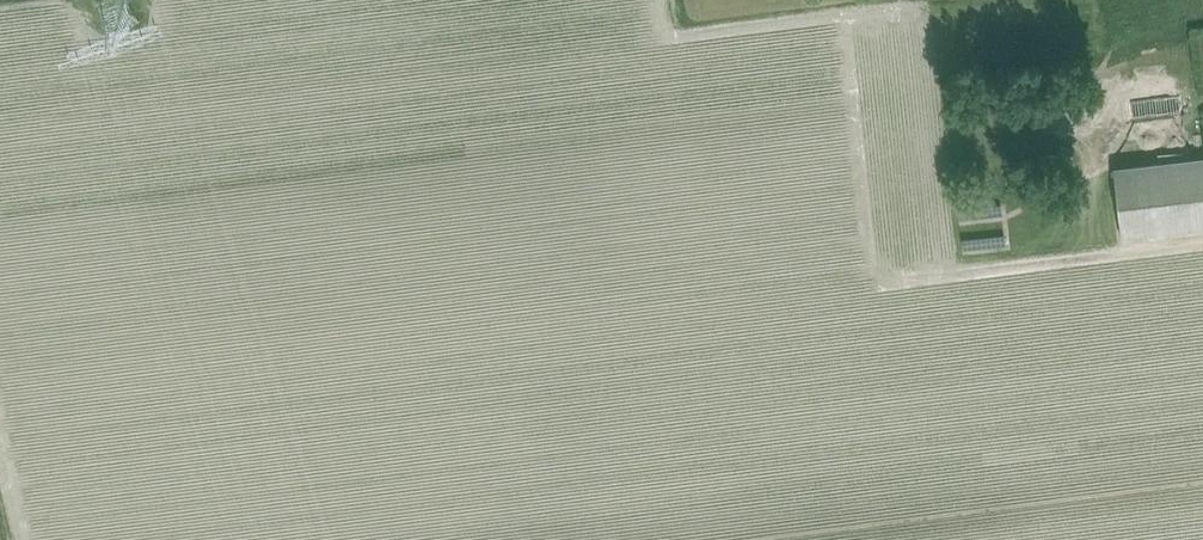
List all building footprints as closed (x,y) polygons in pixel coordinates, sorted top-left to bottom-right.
[(1113,170),(1120,240),(1202,230),(1202,160),(1113,170)]
